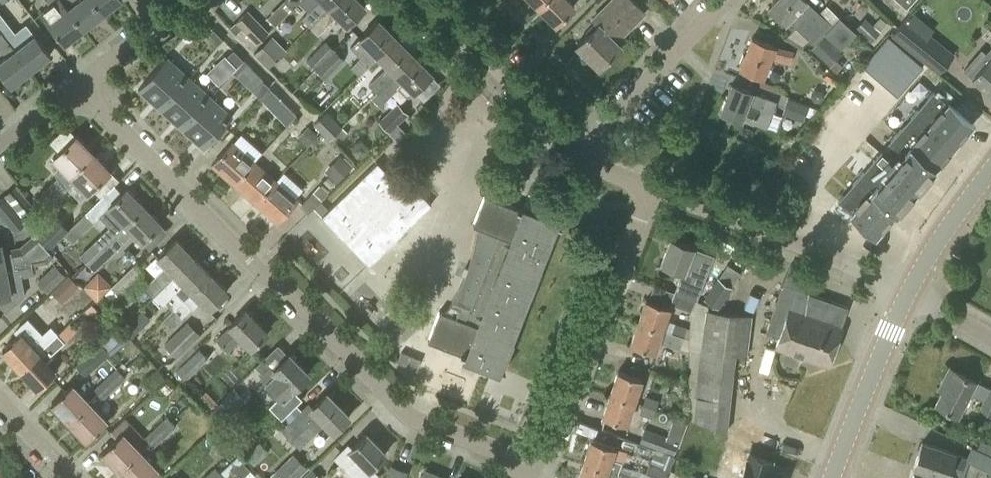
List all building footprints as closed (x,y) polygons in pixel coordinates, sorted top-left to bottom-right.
[(84,28),(63,0),(47,0),(50,5),(41,12),(65,43),(84,28)] [(84,28),(103,14),(92,0),(63,0),(84,28)] [(103,14),(120,0),(92,0),(103,14)] [(334,0),(318,0),(301,17),(310,25),(334,0)] [(310,25),(318,34),(336,15),(346,25),(365,5),(360,0),(334,0),(310,25)] [(538,7),(556,24),(575,6),(569,0),(545,0),(538,7)] [(613,58),(610,56),(621,45),(617,41),(645,12),(633,0),(610,0),(592,18),(597,23),(576,45),(599,67),(602,64),(604,67),(613,58)] [(806,1),(807,0),(775,0),(768,8),(792,30),(795,27),(814,45),(811,48),(830,65),(842,52),(823,35),(824,34),(840,49),(856,32),(838,16),(831,24),(806,1)] [(913,0),(897,0),(906,8),(913,0)] [(256,44),(269,31),(248,9),(235,22),(256,44)] [(30,69),(50,54),(26,23),(15,31),(0,12),(0,30),(30,69)] [(872,43),(888,24),(879,16),(872,24),(865,18),(855,29),(872,43)] [(377,55),(396,36),(379,18),(359,37),(351,46),(361,57),(352,66),(360,74),(378,56),(377,55)] [(903,21),(892,35),(938,73),(955,53),(929,33),(924,39),(903,21)] [(223,38),(213,28),(206,35),(216,45),(223,38)] [(7,55),(0,60),(0,69),(11,84),(30,69),(0,30),(0,46),(7,55)] [(268,68),(286,50),(272,35),(254,53),(268,68)] [(376,91),(413,53),(396,36),(377,55),(378,56),(387,65),(368,84),(376,91)] [(789,63),(792,49),(775,45),(752,36),(745,54),(743,54),(739,63),(741,64),(739,69),(762,78),(770,59),(789,63)] [(316,67),(334,49),(325,40),(307,58),(316,67)] [(986,53),(981,49),(963,70),(990,94),(990,46),(986,53)] [(244,59),(233,49),(226,56),(237,66),(244,59)] [(334,49),(316,67),(326,77),(343,58),(334,49)] [(413,53),(376,91),(371,96),(383,108),(386,105),(385,100),(403,82),(413,92),(432,72),(413,53)] [(236,66),(224,54),(218,61),(230,73),(236,66)] [(160,109),(189,76),(167,56),(138,89),(155,104),(160,109)] [(829,68),(823,77),(838,88),(845,79),(829,68)] [(253,69),(243,81),(252,89),(262,78),(253,69)] [(182,128),(211,96),(189,76),(160,109),(182,128)] [(263,80),(253,91),(260,97),(270,87),(263,80)] [(766,128),(776,101),(753,92),(753,91),(731,83),(720,112),(722,112),(720,116),(730,119),(731,116),(742,120),(742,119),(766,128)] [(933,86),(835,198),(849,211),(847,212),(875,236),(897,211),(898,212),(938,166),(937,166),(974,123),(933,86)] [(822,89),(815,88),(810,94),(813,101),(820,102),(824,96),(822,89)] [(211,96),(182,128),(199,144),(204,148),(233,116),(211,96)] [(803,121),(809,105),(788,97),(782,113),(803,121)] [(290,110),(278,98),(268,107),(280,120),(290,110)] [(398,139),(406,131),(398,123),(408,113),(397,102),(379,120),(398,139)] [(329,139),(342,127),(326,111),(313,123),(329,139)] [(313,131),(303,122),(295,130),(304,139),(306,138),(312,131),(313,131)] [(70,174),(93,153),(76,135),(53,157),(63,167),(55,175),(62,182),(70,174)] [(234,183),(254,161),(232,141),(212,164),(234,183)] [(93,153),(70,174),(88,192),(110,170),(93,153)] [(351,166),(343,157),(327,173),(336,182),(352,167),(351,166)] [(255,202),(276,180),(254,161),(234,183),(255,202)] [(378,162),(322,216),(369,264),(432,203),(404,175),(397,182),(378,162)] [(276,179),(292,193),(299,184),(283,170),(276,179)] [(334,182),(328,176),(323,181),(329,187),(334,182)] [(46,188),(56,199),(67,188),(57,177),(46,188)] [(276,180),(255,202),(277,222),(298,199),(276,180)] [(21,215),(22,214),(33,205),(16,185),(4,195),(21,215)] [(310,211),(327,193),(319,185),(302,203),(310,211)] [(115,232),(144,205),(127,187),(98,215),(115,232)] [(46,209),(56,199),(46,188),(35,199),(46,209)] [(553,197),(531,188),(523,207),(546,216),(553,197)] [(498,368),(555,221),(485,194),(473,224),(477,226),(475,244),(470,262),(463,280),(454,296),(444,312),(439,310),(428,340),(498,368)] [(22,214),(21,215),(4,195),(0,198),(0,214),(14,231),(27,220),(22,214)] [(86,260),(95,269),(133,232),(142,241),(161,223),(144,205),(115,232),(86,260)] [(73,241),(94,221),(86,213),(65,233),(73,241)] [(49,246),(63,233),(54,223),(40,236),(49,246)] [(0,243),(0,270),(29,265),(32,264),(33,264),(47,262),(54,256),(34,234),(21,245),(10,247),(11,251),(3,252),(1,243),(0,243)] [(152,296),(193,255),(176,238),(157,257),(167,266),(144,288),(152,296)] [(674,291),(696,300),(714,256),(694,248),(670,238),(660,263),(682,271),(674,291)] [(173,309),(210,272),(193,255),(152,296),(161,306),(166,301),(173,309)] [(120,295),(143,272),(135,263),(111,287),(120,295)] [(33,264),(32,264),(29,265),(0,270),(0,297),(11,294),(9,283),(22,281),(22,277),(34,274),(33,264)] [(47,292),(65,275),(55,264),(37,281),(47,292)] [(98,297),(110,282),(96,271),(83,286),(98,297)] [(210,272),(173,309),(165,317),(174,327),(183,318),(182,317),(192,307),(193,308),(200,300),(209,309),(228,290),(210,272)] [(719,308),(732,287),(717,277),(703,298),(719,308)] [(828,364),(848,306),(783,283),(766,331),(779,336),(776,346),(804,356),(802,361),(813,365),(815,360),(828,364)] [(692,308),(696,300),(674,291),(669,302),(691,311),(692,308)] [(638,322),(683,337),(687,326),(665,319),(670,306),(646,298),(638,322)] [(751,314),(705,309),(692,308),(691,311),(688,339),(689,359),(689,418),(693,420),(726,432),(734,355),(747,356),(751,314)] [(251,348),(268,332),(245,309),(229,325),(230,326),(217,339),(228,351),(239,340),(245,346),(247,344),(251,348)] [(133,317),(122,328),(131,337),(142,327),(133,317)] [(679,348),(683,337),(638,322),(631,345),(654,352),(658,341),(679,348)] [(38,352),(20,368),(37,388),(56,371),(47,362),(53,356),(51,354),(73,334),(65,325),(37,351),(38,352)] [(38,352),(37,351),(20,332),(2,349),(20,368),(38,352)] [(176,357),(185,348),(172,335),(163,344),(176,357)] [(86,374),(110,353),(102,344),(77,365),(86,374)] [(185,380),(209,358),(200,348),(176,370),(185,380)] [(417,370),(421,359),(402,351),(397,362),(417,370)] [(265,380),(280,395),(269,405),(281,418),(302,398),(293,389),(309,374),(289,353),(273,368),(269,363),(260,372),(266,379),(265,380)] [(976,380),(949,366),(938,388),(942,390),(935,404),(958,416),(970,392),(984,399),(980,407),(990,413),(990,388),(976,380)] [(105,378),(115,387),(126,377),(117,367),(105,378)] [(151,390),(165,378),(158,370),(144,382),(151,390)] [(610,393),(634,401),(642,378),(618,370),(610,393)] [(104,398),(115,387),(105,378),(94,388),(104,398)] [(69,421),(89,402),(72,383),(52,403),(69,421)] [(234,388),(210,412),(221,423),(245,400),(234,388)] [(350,416),(327,392),(312,406),(309,403),(282,429),(299,446),(324,422),(334,432),(350,416)] [(626,425),(634,401),(610,393),(602,417),(626,425)] [(643,404),(655,408),(658,400),(646,396),(643,404)] [(89,402),(69,421),(86,439),(107,420),(89,402)] [(652,417),(655,408),(643,404),(640,413),(652,417)] [(156,426),(166,435),(177,425),(167,415),(156,426)] [(743,423),(740,433),(791,452),(794,442),(743,423)] [(155,446),(166,435),(156,426),(145,436),(155,446)] [(674,455),(680,441),(645,428),(639,442),(655,448),(674,455)] [(119,470),(140,450),(122,432),(102,451),(119,470)] [(366,432),(351,447),(347,443),(337,452),(333,456),(355,477),(373,477),(377,474),(371,467),(386,453),(366,432)] [(584,461),(618,472),(621,461),(611,458),(615,446),(591,438),(584,461)] [(951,463),(962,466),(966,456),(922,442),(913,467),(916,467),(916,468),(943,477),(946,477),(951,463)] [(971,447),(965,460),(990,471),(990,455),(971,447)] [(655,448),(644,477),(665,477),(669,467),(671,468),(675,456),(674,455),(655,448)] [(119,470),(128,477),(147,477),(157,468),(140,450),(119,470)] [(309,468),(294,452),(270,474),(274,477),(298,477),(309,468)] [(749,452),(747,459),(734,454),(728,470),(741,475),(740,477),(780,477),(782,472),(769,467),(772,461),(749,452)] [(250,469),(242,461),(234,470),(242,477),(250,469)] [(618,472),(584,461),(578,477),(618,477),(619,473),(618,472)] [(407,472),(391,465),(386,477),(405,477),(407,472)] [(205,477),(222,477),(224,476),(215,467),(204,477),(205,477)] [(671,468),(669,467),(665,477),(698,477),(671,468)] [(311,468),(301,477),(321,477),(311,468)] [(916,468),(912,477),(943,477),(916,468)]
